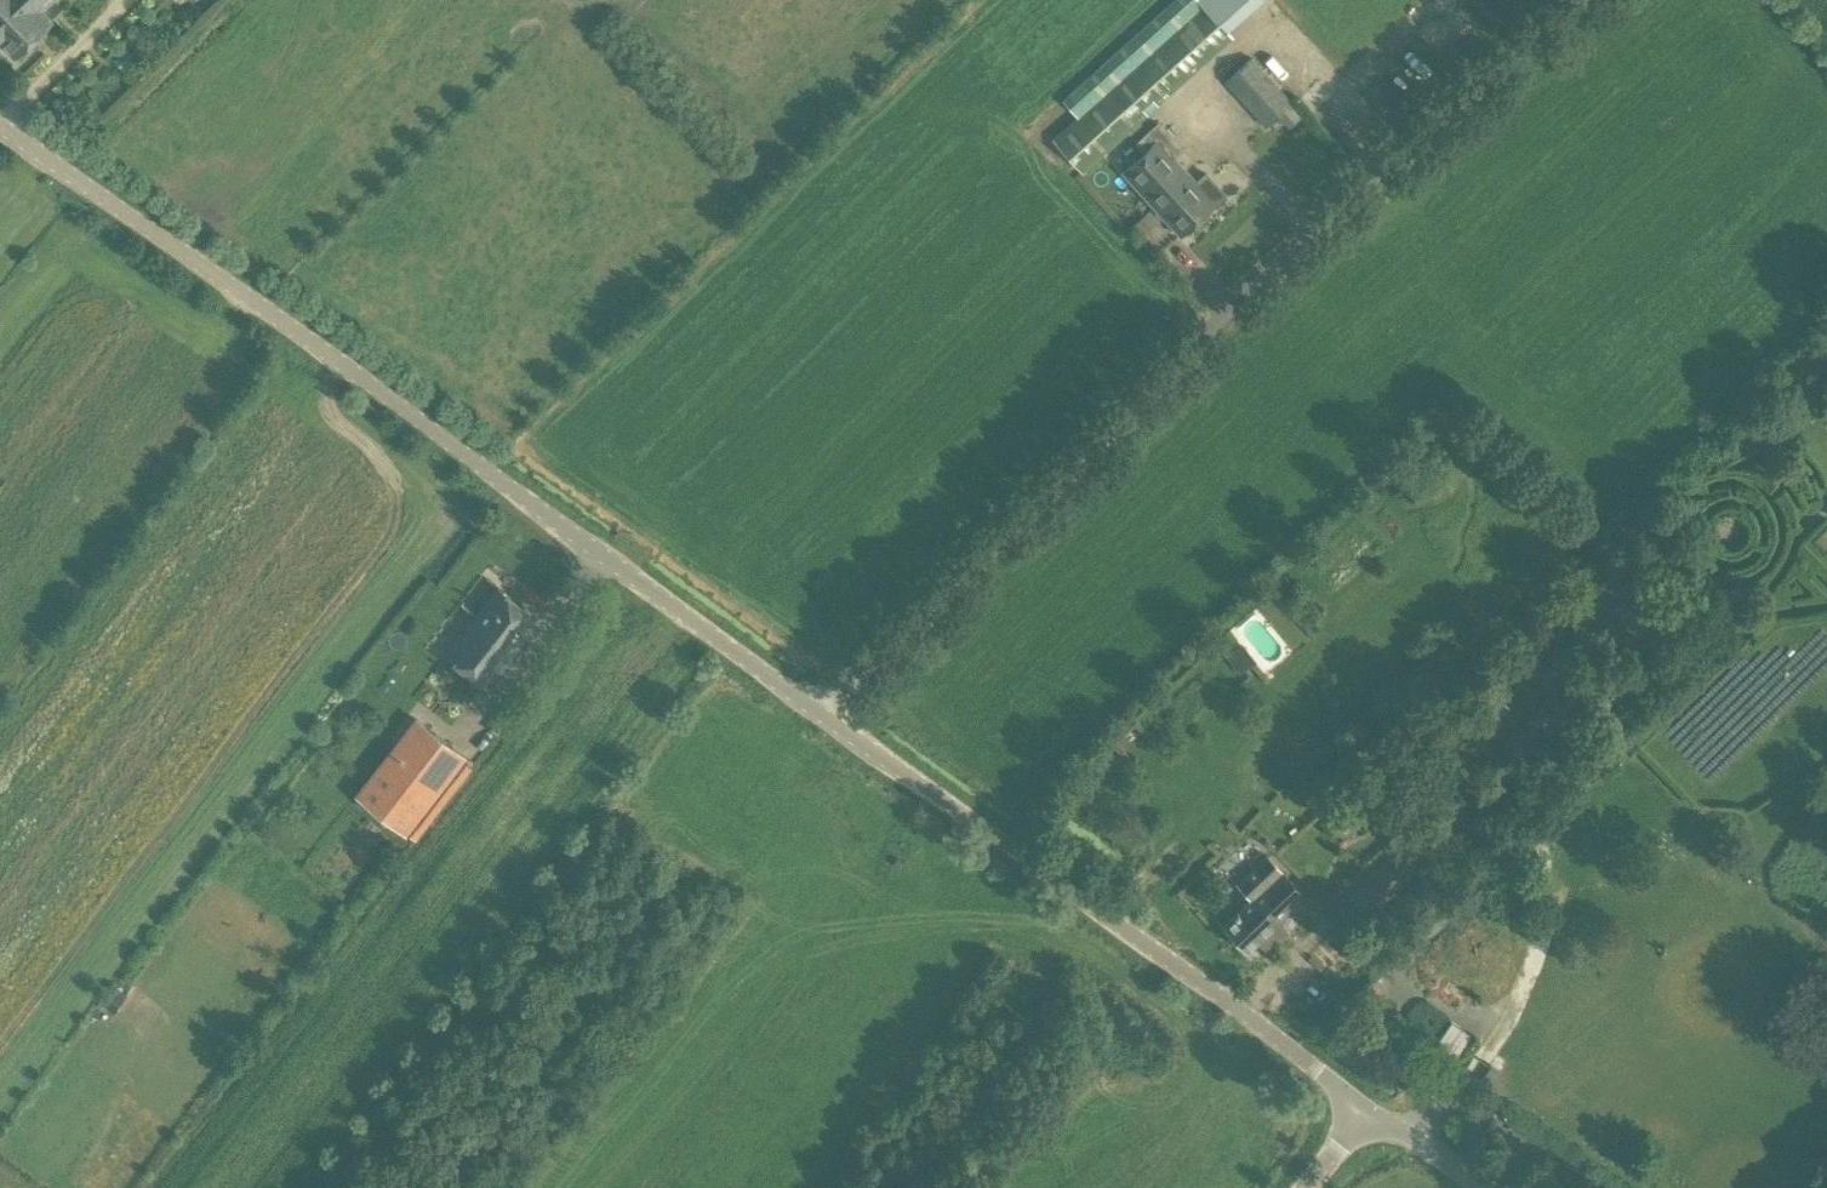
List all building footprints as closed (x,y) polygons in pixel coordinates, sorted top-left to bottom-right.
[(14,54),(51,18),(50,17),(63,5),(58,0),(0,0),(0,39),(14,54)] [(1232,36),(1227,30),(1260,0),(1178,0),(1116,56),(1065,102),(1077,116),(1053,138),(1083,170),(1232,36)] [(1301,114),(1290,102),(1251,58),(1225,80),(1264,125),(1276,114),(1288,127),(1301,114)] [(1180,234),(1215,202),(1174,158),(1183,150),(1158,123),(1138,142),(1146,151),(1123,171),(1180,234)] [(447,655),(485,684),(537,616),(499,586),(489,599),(481,593),(472,605),(481,611),(447,655)] [(405,831),(464,754),(417,717),(357,794),(405,831)] [(1270,946),(1285,932),(1276,922),(1304,895),(1266,854),(1238,881),(1252,896),(1224,924),(1247,949),(1261,936),(1270,946)] [(900,868),(904,862),(898,857),(893,863),(900,868)] [(1434,1045),(1454,1058),(1470,1034),(1451,1021),(1434,1045)]
